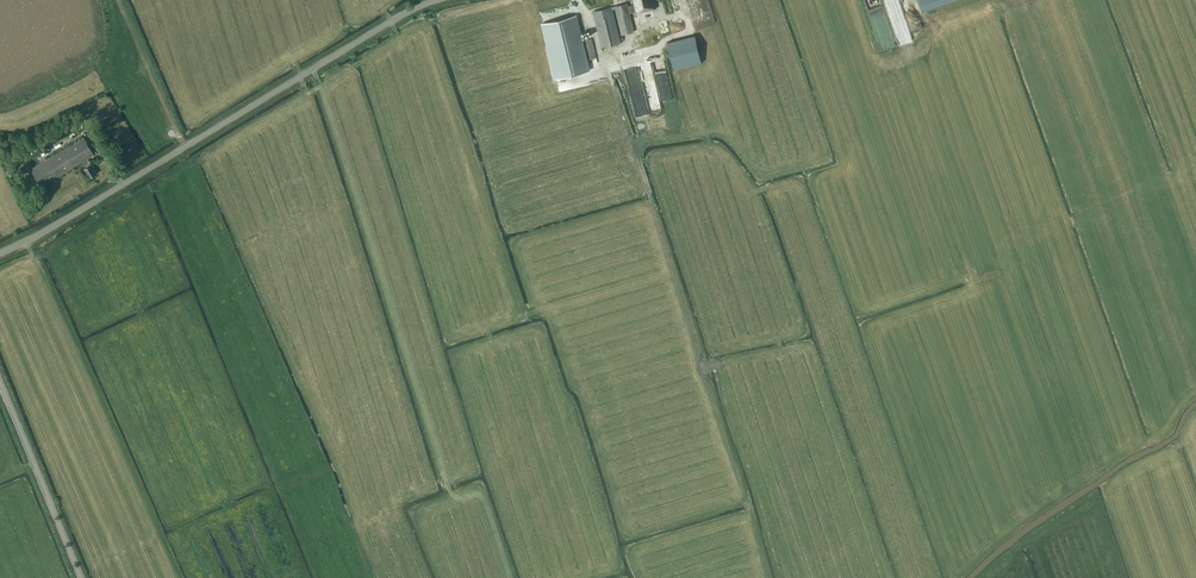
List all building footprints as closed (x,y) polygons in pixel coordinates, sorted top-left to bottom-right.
[(655,0),(633,0),(634,5),(628,7),(627,3),(592,12),(601,48),(620,43),(612,10),(615,9),(621,35),(634,31),(630,13),(635,12),(642,11),(642,12),(657,8),(655,0)] [(673,10),(682,8),(680,0),(670,0),(673,10)] [(921,12),(955,0),(917,0),(921,12)] [(541,23),(554,79),(590,70),(577,15),(541,23)] [(647,40),(659,37),(656,28),(645,31),(647,40)] [(695,35),(667,42),(674,69),(701,62),(695,35)] [(30,171),(41,188),(82,162),(86,167),(83,169),(89,179),(96,174),(90,165),(87,160),(93,155),(82,138),(40,165),(35,157),(28,162),(33,169),(30,171)] [(30,152),(33,151),(32,148),(21,151),(23,157),(31,155),(30,152)]
